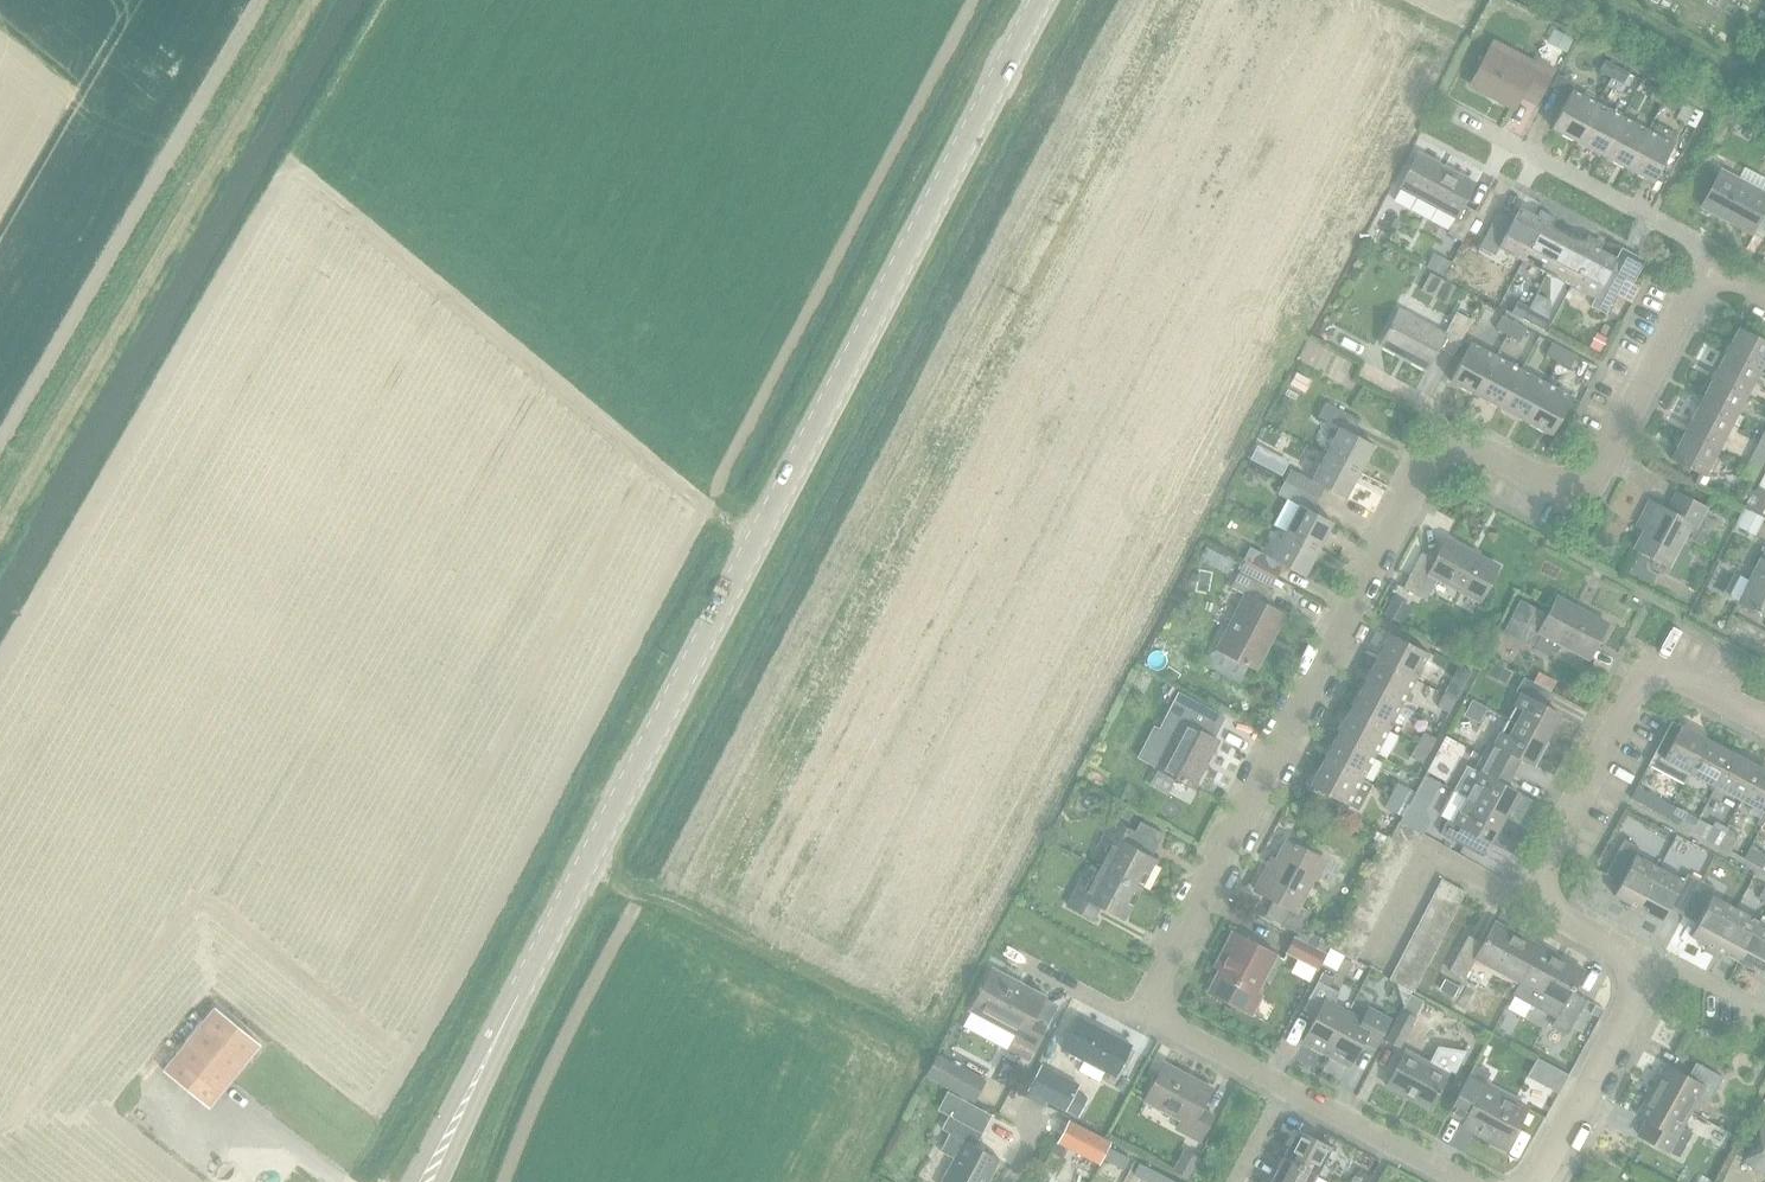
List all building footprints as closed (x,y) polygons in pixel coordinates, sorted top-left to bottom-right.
[(1553,28),(1547,42),(1567,51),(1574,38),(1571,37),(1572,35),(1560,29),(1559,31),(1553,28)] [(1535,69),(1517,60),(1519,55),(1492,41),(1470,84),(1515,107),(1522,94),(1536,102),(1554,69),(1539,61),(1535,69)] [(1611,76),(1617,65),(1606,59),(1600,70),(1611,76)] [(1624,83),(1630,72),(1617,65),(1611,76),(1624,83)] [(1558,73),(1551,84),(1569,94),(1572,88),(1575,82),(1558,73)] [(1661,103),(1667,91),(1656,86),(1650,97),(1661,103)] [(1578,140),(1598,102),(1572,88),(1569,94),(1551,127),(1578,140)] [(1674,110),(1680,98),(1667,91),(1661,103),(1674,110)] [(1603,154),(1623,115),(1598,102),(1578,140),(1603,154)] [(1628,167),(1648,128),(1623,115),(1603,154),(1628,167)] [(1648,128),(1628,167),(1654,180),(1674,142),(1648,128)] [(1448,234),(1462,241),(1477,213),(1463,205),(1474,184),(1418,154),(1401,186),(1457,216),(1448,234)] [(1743,168),(1737,179),(1721,170),(1701,207),(1722,218),(1724,214),(1752,228),(1760,213),(1764,215),(1764,179),(1743,168)] [(1523,259),(1544,220),(1520,207),(1513,219),(1498,211),(1480,247),(1495,254),(1499,246),(1523,259)] [(1547,272),(1568,232),(1544,220),(1523,259),(1547,272)] [(1572,285),(1592,245),(1568,232),(1547,272),(1572,285)] [(1592,245),(1572,285),(1595,297),(1591,305),(1606,313),(1625,279),(1610,271),(1617,258),(1592,245)] [(1434,252),(1426,267),(1442,275),(1450,261),(1434,252)] [(1523,317),(1528,307),(1518,301),(1512,311),(1523,317)] [(1523,317),(1534,324),(1540,314),(1528,307),(1523,317)] [(1437,347),(1452,355),(1471,319),(1457,311),(1444,334),(1399,310),(1381,344),(1426,368),(1437,347)] [(1509,335),(1515,323),(1501,315),(1495,327),(1509,335)] [(1515,323),(1509,335),(1520,340),(1526,329),(1515,323)] [(1759,371),(1764,359),(1764,340),(1739,326),(1725,353),(1759,371)] [(1589,346),(1599,351),(1607,337),(1597,331),(1589,346)] [(1640,354),(1645,344),(1623,333),(1618,343),(1640,354)] [(1558,362),(1565,349),(1551,342),(1545,354),(1558,362)] [(1477,395),(1497,357),(1471,343),(1451,381),(1477,395)] [(1565,349),(1558,362),(1570,368),(1577,355),(1565,349)] [(1745,397),(1759,371),(1725,353),(1712,379),(1745,397)] [(1502,408),(1522,370),(1497,357),(1477,395),(1502,408)] [(1527,421),(1547,383),(1522,370),(1502,408),(1527,421)] [(1312,380),(1296,371),(1289,383),(1305,392),(1312,380)] [(1732,422),(1745,397),(1712,379),(1698,405),(1732,422)] [(1547,383),(1527,421),(1553,435),(1573,397),(1547,383)] [(1325,453),(1359,471),(1374,443),(1352,432),(1358,421),(1324,403),(1318,415),(1339,426),(1325,453)] [(1718,448),(1732,422),(1698,405),(1685,431),(1718,448)] [(1704,475),(1718,448),(1685,431),(1670,458),(1704,475)] [(1758,469),(1764,457),(1753,451),(1746,463),(1758,469)] [(1345,498),(1359,471),(1325,453),(1311,480),(1290,469),(1284,481),(1317,498),(1323,486),(1345,498)] [(1279,460),(1273,471),(1284,477),(1290,466),(1279,460)] [(1752,482),(1758,469),(1746,463),(1740,476),(1752,482)] [(1310,510),(1317,498),(1284,481),(1277,493),(1298,504),(1284,531),(1318,549),(1332,522),(1310,510)] [(1635,546),(1669,563),(1690,522),(1695,525),(1706,506),(1677,491),(1667,509),(1648,500),(1641,513),(1650,518),(1635,546)] [(1755,535),(1764,517),(1743,507),(1734,525),(1755,535)] [(1304,576),(1318,549),(1284,531),(1270,558),(1249,547),(1244,558),(1278,576),(1283,565),(1304,576)] [(1463,586),(1482,596),(1497,566),(1445,539),(1435,558),(1420,551),(1401,587),(1416,594),(1428,572),(1461,589),(1463,586)] [(1206,546),(1199,560),(1213,567),(1220,553),(1206,546)] [(1764,614),(1764,561),(1760,558),(1739,600),(1764,614)] [(1217,648),(1256,668),(1284,613),(1266,604),(1274,590),(1238,571),(1231,586),(1245,594),(1217,648)] [(1392,595),(1382,613),(1403,624),(1412,605),(1392,595)] [(1541,632),(1589,658),(1606,623),(1555,597),(1547,613),(1519,599),(1502,632),(1533,649),(1541,632)] [(1757,633),(1761,623),(1739,613),(1735,624),(1757,633)] [(1376,658),(1414,678),(1428,652),(1389,632),(1376,658)] [(1490,657),(1499,638),(1492,635),(1483,654),(1490,657)] [(1401,703),(1414,678),(1376,658),(1362,683),(1401,703)] [(1488,674),(1506,683),(1512,671),(1494,662),(1488,674)] [(1556,680),(1538,671),(1533,681),(1551,690),(1556,680)] [(1507,718),(1545,739),(1559,713),(1546,707),(1553,693),(1523,677),(1515,690),(1520,693),(1507,718)] [(1443,693),(1455,700),(1462,687),(1450,681),(1443,693)] [(1387,729),(1401,703),(1362,683),(1349,709),(1387,729)] [(1485,717),(1492,691),(1471,685),(1464,711),(1485,717)] [(1449,712),(1455,700),(1443,693),(1437,706),(1449,712)] [(1155,767),(1194,787),(1218,739),(1198,728),(1205,715),(1175,699),(1168,712),(1181,718),(1167,744),(1158,740),(1154,741),(1146,756),(1148,760),(1156,765),(1155,767)] [(1374,754),(1387,729),(1349,709),(1336,734),(1374,754)] [(1532,764),(1545,739),(1507,718),(1493,744),(1488,741),(1481,754),(1512,771),(1519,757),(1532,764)] [(1707,738),(1680,724),(1673,720),(1651,761),(1658,765),(1663,756),(1689,771),(1707,738)] [(1447,721),(1431,755),(1451,765),(1467,730),(1447,721)] [(1416,744),(1428,750),(1435,738),(1423,731),(1416,744)] [(1361,779),(1374,754),(1336,734),(1322,759),(1361,779)] [(1715,785),(1732,752),(1707,738),(1689,771),(1715,785)] [(1422,762),(1428,750),(1416,744),(1410,756),(1422,762)] [(1741,798),(1758,766),(1732,752),(1715,785),(1741,798)] [(1504,785),(1512,771),(1481,754),(1473,769),(1468,767),(1455,791),(1503,817),(1517,792),(1504,785)] [(1371,785),(1361,779),(1322,759),(1309,785),(1358,811),(1371,785)] [(1758,766),(1741,798),(1764,811),(1764,769),(1758,766)] [(1088,767),(1080,779),(1096,787),(1103,775),(1088,767)] [(1390,795),(1407,804),(1407,803),(1408,804),(1414,792),(1408,789),(1409,788),(1396,782),(1390,795)] [(1455,791),(1455,792),(1451,790),(1439,814),(1447,818),(1439,832),(1440,833),(1435,842),(1446,848),(1451,839),(1482,855),(1489,841),(1490,842),(1503,817),(1455,791)] [(1401,815),(1407,804),(1390,795),(1384,807),(1401,815)] [(1666,815),(1672,803),(1659,797),(1653,809),(1666,815)] [(1678,822),(1684,810),(1672,803),(1666,815),(1678,822)] [(1127,819),(1131,810),(1119,804),(1115,813),(1127,819)] [(1692,829),(1698,817),(1684,810),(1678,822),(1692,829)] [(1705,836),(1711,825),(1698,817),(1692,829),(1705,836)] [(1140,821),(1134,832),(1111,820),(1098,845),(1107,851),(1099,867),(1139,888),(1155,859),(1150,857),(1163,833),(1140,821)] [(1332,940),(1329,946),(1355,959),(1421,833),(1399,821),(1390,838),(1387,836),(1332,940)] [(1717,843),(1723,831),(1711,825),(1705,836),(1717,843)] [(1717,843),(1730,850),(1736,838),(1723,831),(1717,843)] [(1637,906),(1658,867),(1634,854),(1638,846),(1623,838),(1604,872),(1620,880),(1613,893),(1637,906)] [(1264,914),(1297,932),(1309,910),(1298,905),(1322,858),(1286,839),(1269,872),(1264,870),(1254,890),(1272,899),(1264,914)] [(1124,918),(1139,888),(1099,867),(1090,883),(1080,878),(1066,904),(1093,918),(1100,905),(1124,918)] [(1682,914),(1701,880),(1686,872),(1682,880),(1658,867),(1637,906),(1662,919),(1668,907),(1682,914)] [(1388,977),(1412,990),(1465,890),(1440,877),(1388,977)] [(1714,947),(1735,908),(1710,895),(1715,887),(1701,880),(1682,914),(1696,922),(1689,934),(1714,947)] [(1738,960),(1759,921),(1735,908),(1714,947),(1738,960)] [(1764,966),(1764,924),(1759,921),(1738,960),(1762,973),(1764,966)] [(1518,981),(1537,946),(1493,922),(1482,942),(1467,934),(1448,969),(1463,977),(1474,957),(1518,981)] [(1313,930),(1307,942),(1326,951),(1329,945),(1329,946),(1332,940),(1313,930)] [(1208,991),(1246,1010),(1275,952),(1232,931),(1222,951),(1227,953),(1208,991)] [(1286,952),(1317,968),(1326,951),(1307,942),(1295,935),(1286,952)] [(1537,946),(1518,981),(1563,1005),(1552,1025),(1566,1033),(1585,998),(1571,991),(1582,970),(1537,946)] [(1042,996),(991,970),(971,1008),(1017,1032),(1009,1047),(1027,1056),(1045,1021),(1032,1015),(1042,996)] [(1338,990),(1328,985),(1332,977),(1322,971),(1317,979),(1302,1008),(1315,1014),(1302,1039),(1325,1052),(1347,1010),(1332,1002),(1338,990)] [(1440,988),(1454,995),(1459,986),(1445,978),(1440,988)] [(1411,1011),(1418,998),(1411,995),(1404,1008),(1402,1006),(1385,1039),(1400,1047),(1417,1015),(1411,1011)] [(215,1007),(163,1070),(208,1107),(260,1044),(215,1007)] [(1347,1010),(1325,1052),(1348,1064),(1361,1039),(1374,1046),(1389,1018),(1368,1007),(1363,1018),(1347,1010)] [(1130,1044),(1077,1015),(1060,1047),(1113,1075),(1130,1044)] [(1500,1060),(1509,1043),(1492,1034),(1483,1051),(1500,1060)] [(1448,1072),(1447,1071),(1449,1067),(1454,1070),(1468,1044),(1467,1043),(1462,1051),(1438,1047),(1430,1062),(1404,1048),(1385,1084),(1429,1107),(1448,1072)] [(950,1061),(939,1083),(972,1100),(983,1078),(950,1061)] [(1210,1085),(1164,1061),(1144,1098),(1181,1117),(1176,1126),(1199,1138),(1212,1112),(1200,1105),(1210,1085)] [(1651,1088),(1690,1110),(1699,1095),(1709,1101),(1723,1075),(1696,1061),(1687,1076),(1664,1063),(1651,1088)] [(1461,1124),(1505,1147),(1527,1107),(1483,1084),(1489,1071),(1474,1063),(1458,1094),(1472,1101),(1461,1124)] [(1554,1064),(1544,1083),(1559,1091),(1570,1072),(1554,1064)] [(1041,1065),(1026,1091),(1064,1111),(1066,1108),(1075,1093),(1079,1085),(1041,1065)] [(1682,1125),(1690,1110),(1651,1088),(1637,1114),(1659,1127),(1651,1141),(1678,1156),(1692,1131),(1682,1125)] [(1075,1093),(1066,1108),(1077,1114),(1086,1099),(1075,1093)] [(948,1115),(942,1128),(949,1132),(939,1150),(953,1157),(940,1181),(985,1181),(999,1157),(975,1145),(982,1133),(948,1115)] [(1058,1142),(1099,1163),(1110,1141),(1068,1120),(1058,1142)] [(1744,1161),(1764,1172),(1764,1121),(1744,1161)] [(1282,1156),(1315,1174),(1329,1147),(1297,1129),(1282,1156)] [(1108,1146),(1103,1157),(1123,1167),(1129,1157),(1108,1146)] [(1199,1157),(1183,1149),(1173,1168),(1189,1176),(1199,1157)] [(1315,1174),(1282,1156),(1269,1181),(1311,1181),(1315,1174)] [(1160,1173),(1139,1162),(1133,1173),(1152,1181),(1156,1181),(1160,1173)] [(1371,1176),(1360,1170),(1354,1181),(1368,1181),(1371,1176)] [(1160,1173),(1156,1181),(1178,1181),(1160,1173)] [(1696,1180),(1699,1181),(1712,1181),(1713,1180),(1701,1173),(1696,1180)]
